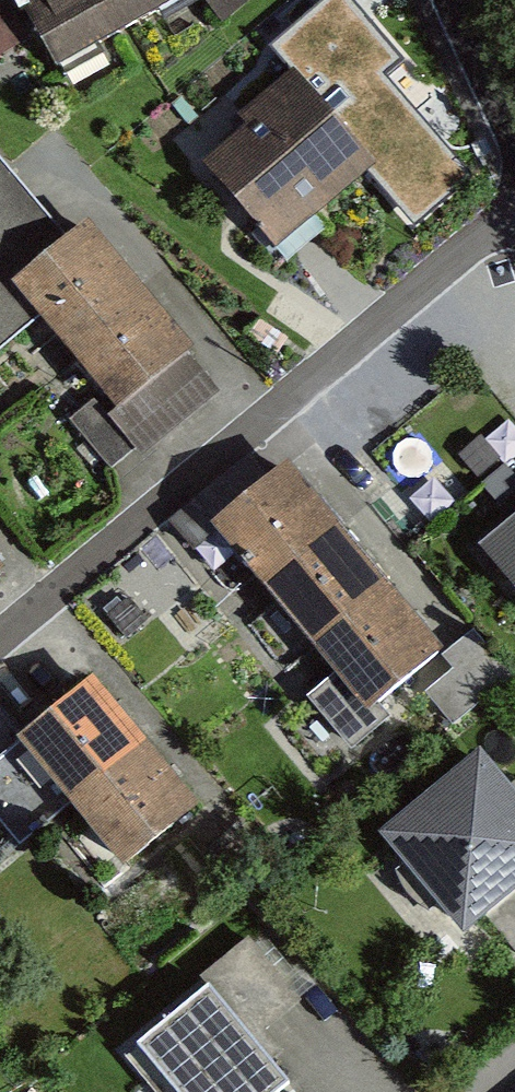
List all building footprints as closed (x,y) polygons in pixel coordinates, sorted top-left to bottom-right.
[(49,53),(158,0),(23,0),(49,53)] [(248,0),(218,0),(228,14),(248,0)] [(374,174),(283,72),(238,111),(253,128),(202,173),(278,259),(374,174)] [(0,153),(0,333),(29,310),(10,285),(69,238),(0,153)] [(218,389),(86,224),(69,238),(10,285),(29,310),(142,450),(218,389)] [(134,450),(93,400),(69,420),(111,470),(134,450)] [(440,653),(285,469),(270,481),(250,457),(172,522),(191,546),(219,523),(345,672),(314,698),(352,744),(383,718),(374,708),(440,653)] [(486,551),(514,586),(514,527),(486,551)] [(509,677),(473,633),(444,656),(457,671),(429,694),(454,723),(509,677)] [(90,684),(0,758),(0,822),(20,846),(75,801),(142,746),(90,684)] [(481,740),(383,824),(466,921),(480,908),(514,949),(514,779),(481,740)] [(193,808),(142,746),(75,801),(126,863),(193,808)] [(145,1034),(192,1091),(266,1091),(296,1067),(264,1028),(303,996),(248,929),(200,969),(210,981),(145,1034)]
